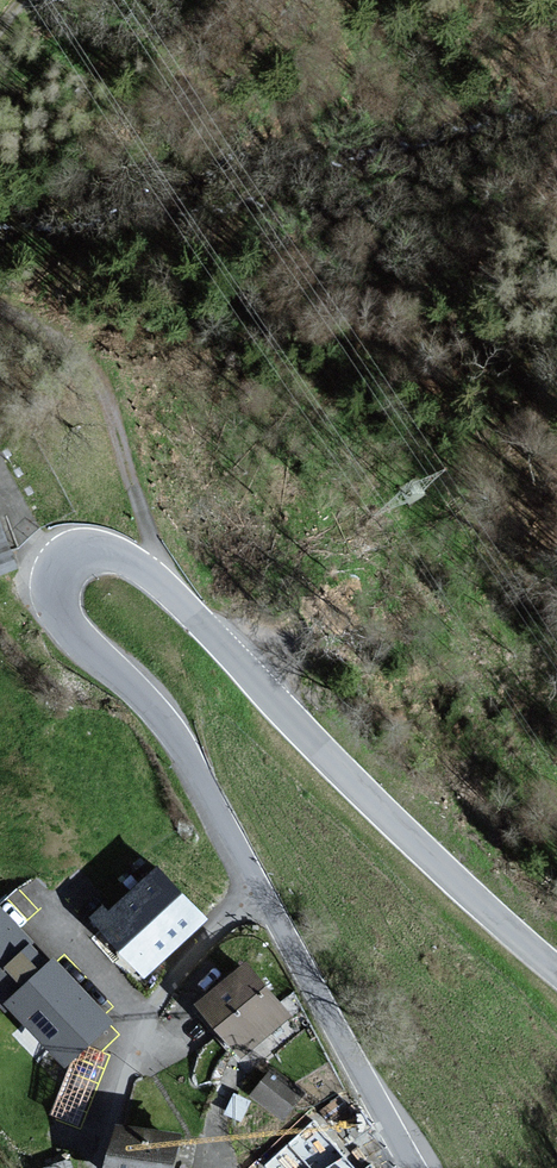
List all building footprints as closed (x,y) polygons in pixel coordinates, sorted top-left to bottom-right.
[(19,569),(12,550),(0,519),(0,576),(19,569)] [(206,921),(156,868),(109,912),(103,906),(91,918),(146,977),(206,921)] [(5,1000),(62,1066),(112,1022),(54,956),(44,965),(0,916),(0,1004),(5,1000)] [(288,1016),(245,964),(197,1002),(240,1054),(288,1016)] [(303,1094),(274,1070),(254,1095),(282,1119),(303,1094)] [(53,1108),(78,1118),(84,1100),(59,1091),(53,1108)] [(315,1118),(265,1165),(266,1167),(354,1167),(315,1118)] [(117,1124),(109,1167),(174,1167),(180,1136),(117,1124)]
